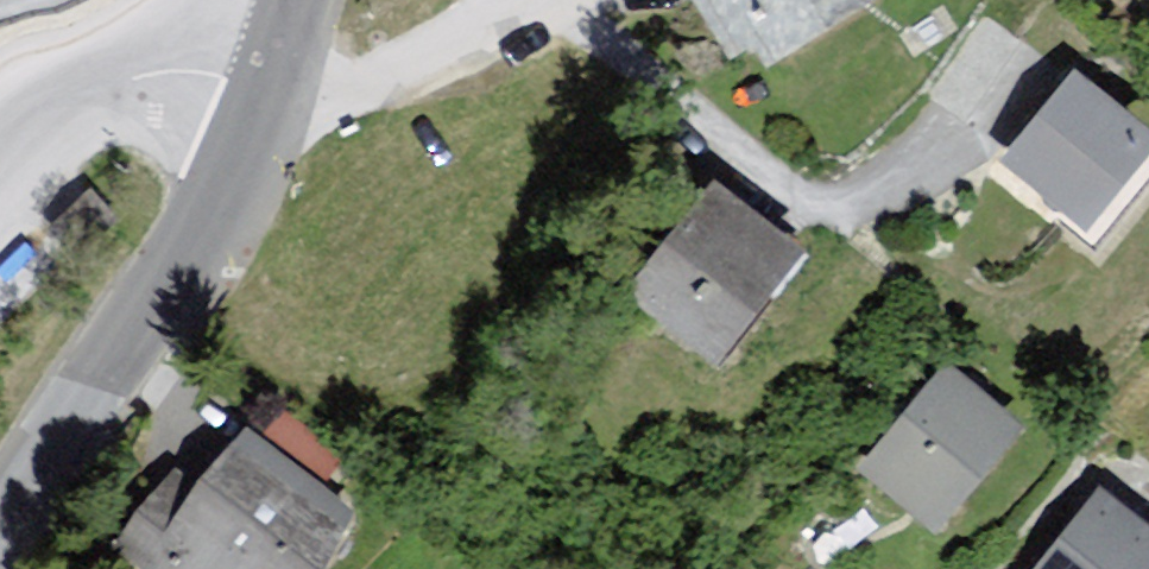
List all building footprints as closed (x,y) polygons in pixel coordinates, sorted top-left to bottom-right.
[(754,66),(773,56),(799,74),(909,0),(714,0),(754,66)] [(1000,158),(1095,232),(1148,163),(1148,122),(1074,64),(1000,158)] [(702,183),(631,291),(733,357),(803,249),(702,183)] [(975,375),(889,473),(974,529),(1054,434),(975,375)] [(275,436),(228,491),(198,474),(138,558),(156,568),(368,568),(386,519),(275,436)] [(1026,568),(1148,568),(1148,528),(1097,485),(1026,568)]
